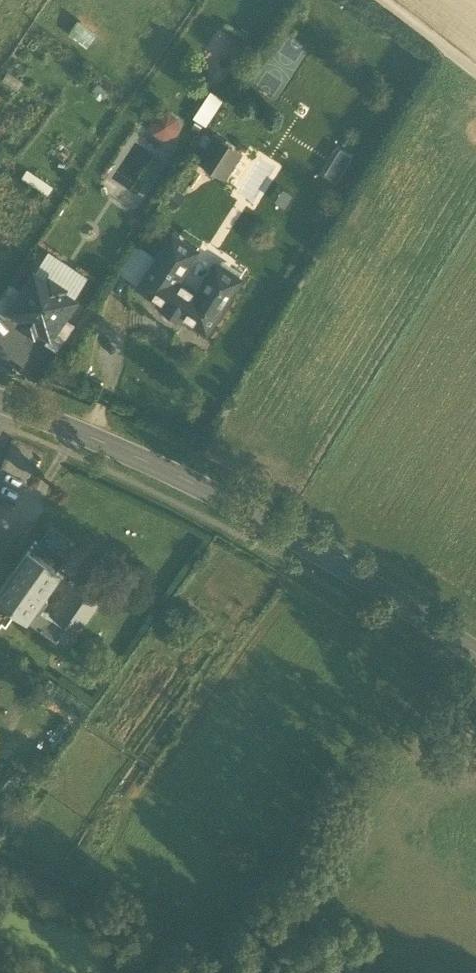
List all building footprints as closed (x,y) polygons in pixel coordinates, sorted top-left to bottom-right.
[(23,81),(8,71),(2,80),(16,90),(23,81)] [(224,98),(210,89),(192,116),(205,125),(224,98)] [(171,110),(159,112),(151,120),(152,132),(162,138),(173,136),(181,128),(178,116),(171,110)] [(202,159),(224,173),(237,153),(215,139),(202,159)] [(353,156),(339,147),(331,162),(344,170),(353,156)] [(337,182),(344,170),(331,162),(324,174),(337,182)] [(27,168),(21,178),(48,195),(54,186),(27,168)] [(186,193),(171,183),(161,198),(176,208),(186,193)] [(294,194),(283,187),(275,201),(285,207),(294,194)] [(185,316),(206,330),(240,279),(217,263),(198,292),(177,279),(196,250),(173,235),(157,259),(139,286),(160,300),(158,304),(182,320),(185,316)] [(118,272),(139,286),(157,259),(135,245),(118,272)] [(49,250),(35,271),(48,280),(50,276),(64,285),(61,289),(75,298),(89,277),(49,250)] [(37,325),(50,334),(61,317),(75,298),(61,289),(64,285),(50,276),(48,280),(35,271),(20,292),(10,307),(23,316),(20,321),(22,322),(24,319),(34,325),(32,329),(34,330),(37,325)] [(10,307),(20,292),(15,289),(16,287),(10,283),(0,297),(0,310),(6,314),(10,307)] [(61,317),(50,334),(46,340),(58,349),(73,325),(61,317)] [(0,592),(0,623),(2,621),(6,623),(13,612),(21,617),(25,613),(45,627),(53,616),(40,606),(48,595),(42,591),(57,570),(54,568),(62,557),(40,541),(32,553),(29,551),(0,592)] [(45,627),(67,643),(97,600),(98,599),(76,584),(53,616),(45,627)]
